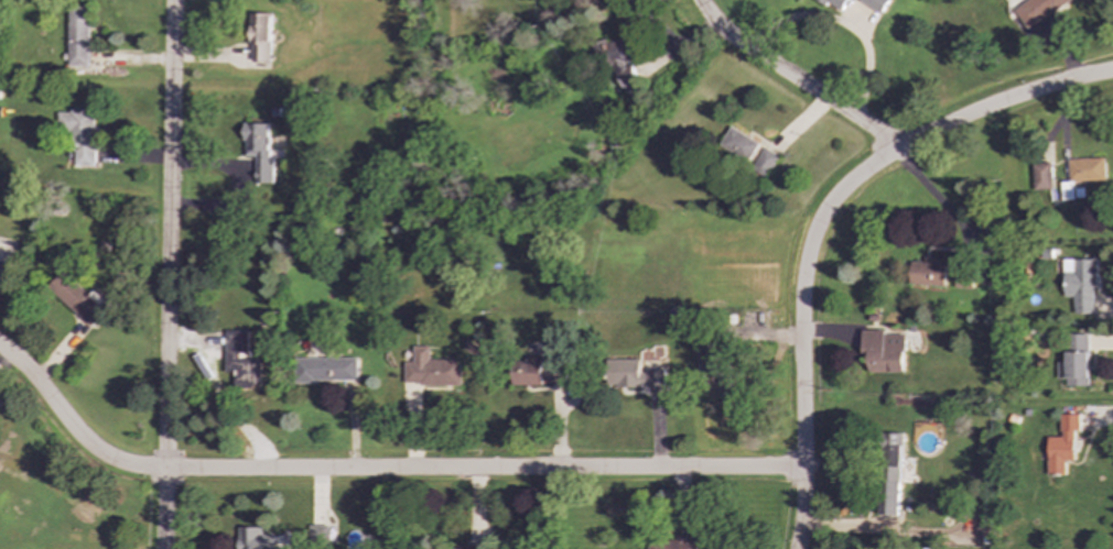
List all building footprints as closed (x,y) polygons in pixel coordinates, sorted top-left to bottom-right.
[(842,13),(849,0),(813,0),(842,13)] [(879,14),(888,0),(858,0),(879,14)] [(1067,0),(1024,0),(1012,9),(1026,29),(1067,0)] [(89,4),(68,4),(67,67),(88,67),(89,4)] [(271,13),(250,13),(249,62),(270,62),(271,13)] [(633,61),(625,37),(603,44),(618,90),(638,84),(630,62),(633,61)] [(94,111),(57,111),(57,150),(74,150),(74,166),(96,166),(97,127),(94,127),(94,111)] [(272,184),(272,153),(268,153),(269,123),(245,123),(244,155),(256,155),(255,184),(272,184)] [(766,142),(747,131),(744,134),(730,125),(718,145),(750,164),(747,168),(765,178),(778,156),(763,147),(766,142)] [(1103,179),(1103,157),(1067,158),(1068,182),(1103,179)] [(1031,190),(1050,189),(1050,163),(1030,163),(1031,190)] [(944,286),(945,259),(923,257),(923,262),(910,261),(909,285),(944,286)] [(1072,314),(1095,314),(1093,259),(1061,260),(1062,297),(1072,297),(1072,314)] [(88,296),(62,271),(46,287),(89,327),(105,310),(88,296)] [(867,373),(904,372),(904,333),(884,333),(884,328),(862,329),(862,351),(866,351),(867,373)] [(260,360),(238,360),(238,352),(247,352),(247,330),(225,330),(224,372),(235,373),(234,385),(260,386),(260,360)] [(1088,386),(1088,333),(1067,333),(1066,362),(1056,362),(1056,378),(1065,378),(1065,386),(1088,386)] [(429,345),(412,345),(412,362),(403,362),(402,385),(461,386),(461,360),(429,359),(429,345)] [(698,351),(696,387),(725,388),(726,352),(698,351)] [(542,355),(522,356),(522,365),(512,365),(514,384),(566,384),(566,362),(542,362),(542,355)] [(358,382),(357,358),(296,359),(296,383),(358,382)] [(662,387),(662,371),(639,370),(639,360),(608,359),(608,386),(662,387)] [(1078,414),(1059,414),(1060,436),(1046,436),(1047,474),(1065,474),(1065,461),(1073,460),(1072,431),(1078,430),(1078,414)] [(897,515),(900,432),(879,432),(876,515),(897,515)] [(307,546),(326,546),(327,525),(307,525),(307,546)] [(237,527),(237,548),(273,548),(273,534),(261,534),(261,527),(237,527)] [(696,540),(683,540),(683,539),(646,540),(646,548),(696,548),(696,540)]
